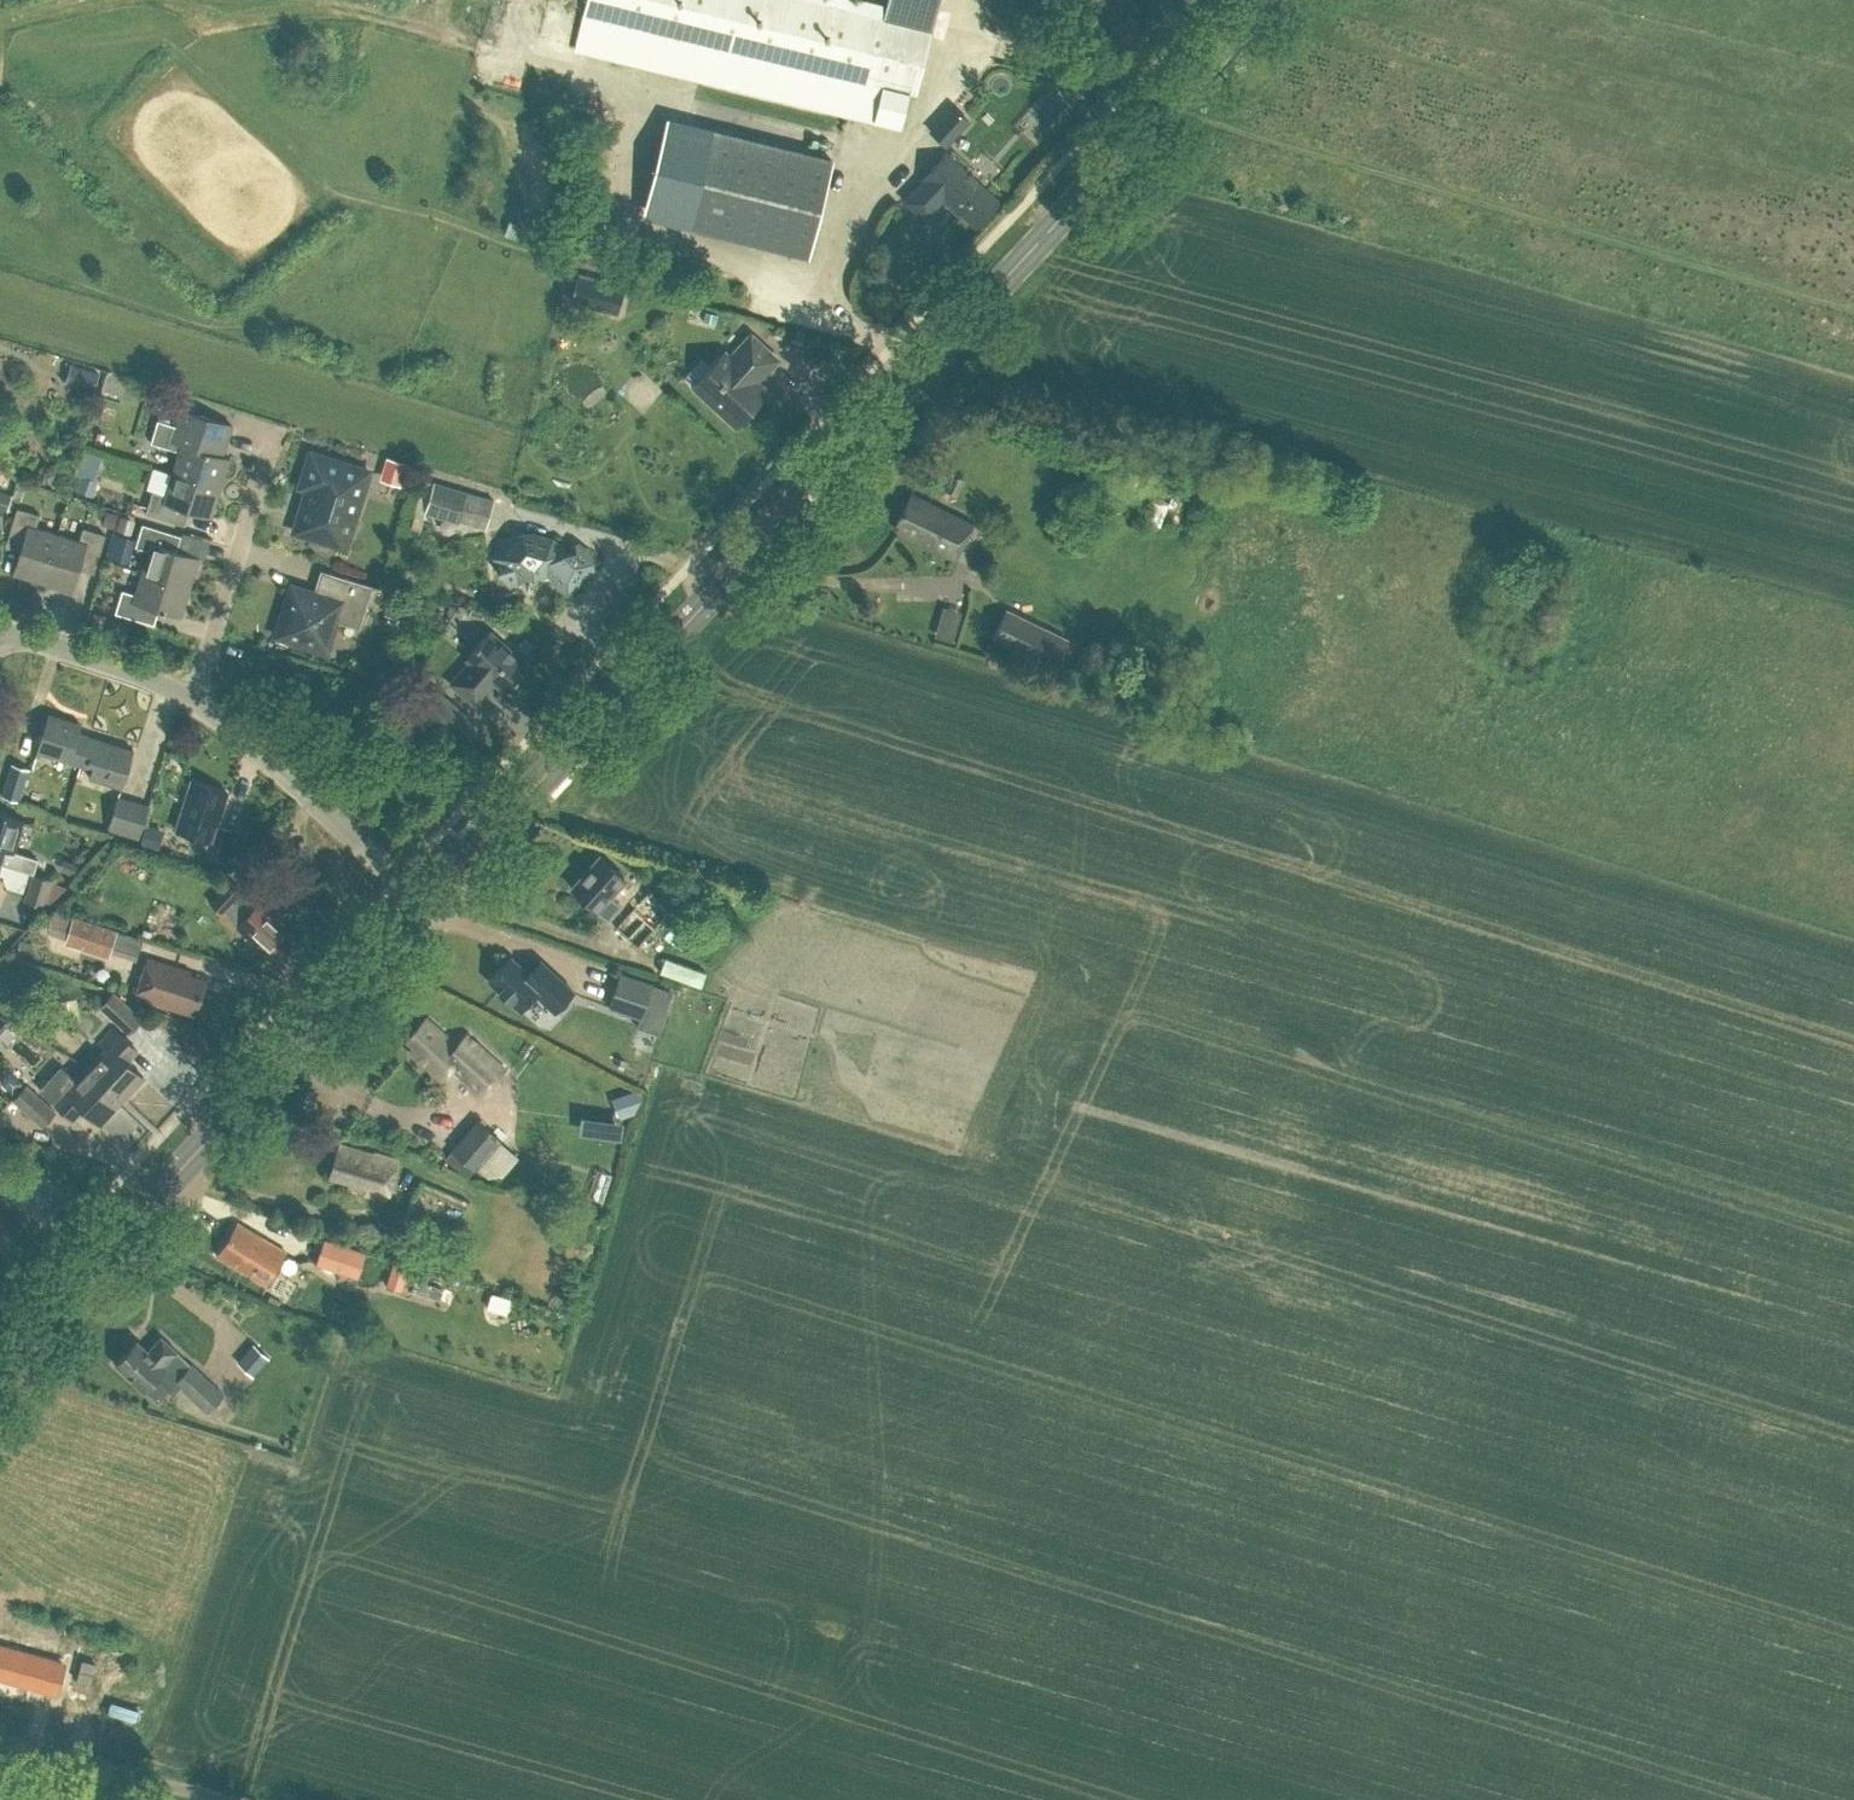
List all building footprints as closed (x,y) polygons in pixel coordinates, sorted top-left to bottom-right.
[(582,12),(915,93),(930,31),(931,31),(934,18),(938,0),(888,0),(883,20),(877,18),(880,5),(861,0),(585,0),(582,12)] [(965,122),(947,107),(926,134),(943,148),(965,122)] [(689,225),(808,255),(832,159),(712,129),(689,225)] [(959,212),(975,227),(996,203),(946,153),(919,180),(920,181),(902,201),(922,220),(941,200),(957,215),(959,212)] [(624,289),(577,277),(575,286),(593,291),(590,305),(618,312),(624,289)] [(687,388),(730,427),(763,392),(752,382),(773,360),(746,334),(725,357),(720,352),(687,388)] [(65,381),(93,389),(99,369),(72,361),(65,381)] [(171,472),(219,486),(229,456),(214,452),(218,439),(226,441),(231,424),(179,407),(174,423),(157,418),(149,441),(178,450),(171,472)] [(298,485),(306,487),(293,530),(344,545),(367,469),(309,451),(298,485)] [(393,451),(390,475),(410,477),(412,453),(393,451)] [(76,488),(92,493),(97,476),(81,472),(76,488)] [(145,511),(183,523),(187,510),(210,517),(219,486),(171,472),(164,493),(152,489),(145,511)] [(433,479),(423,510),(456,520),(457,519),(466,489),(433,479)] [(3,510),(9,489),(0,486),(0,509),(3,510)] [(915,492),(912,498),(908,496),(892,526),(954,558),(973,521),(915,492)] [(11,572),(43,582),(58,532),(35,525),(39,513),(16,506),(4,545),(19,549),(11,572)] [(118,513),(114,527),(130,531),(134,517),(118,513)] [(141,571),(189,586),(198,556),(204,557),(209,540),(181,531),(180,534),(142,522),(134,545),(147,549),(141,571)] [(43,582),(71,591),(78,568),(93,572),(105,533),(82,526),(78,539),(58,532),(43,582)] [(582,574),(586,574),(593,566),(592,555),(583,547),(565,548),(562,546),(528,536),(521,545),(510,535),(502,536),(495,544),(497,567),(508,576),(506,579),(509,585),(517,583),(517,577),(524,576),(535,563),(567,592),(582,574)] [(305,588),(302,598),(286,593),(275,629),(291,634),(289,640),(321,649),(331,619),(359,627),(372,584),(319,568),(313,590),(305,588)] [(115,610),(153,622),(157,608),(179,615),(189,586),(141,571),(134,592),(121,588),(115,610)] [(932,632),(950,637),(959,607),(941,601),(932,632)] [(992,638),(1054,668),(1068,637),(1007,608),(992,638)] [(89,623),(102,627),(106,612),(93,609),(89,623)] [(527,663),(487,629),(466,655),(470,659),(451,681),(474,701),(488,684),(487,683),(491,677),(504,689),(527,663)] [(293,685),(308,689),(312,673),(297,669),(293,685)] [(441,693),(428,709),(450,728),(463,712),(441,693)] [(81,764),(89,735),(78,732),(81,723),(47,712),(35,750),(81,764)] [(88,776),(120,786),(132,749),(89,735),(81,764),(91,767),(88,776)] [(0,794),(18,800),(29,767),(10,761),(0,794)] [(203,855),(226,861),(235,830),(217,823),(227,791),(190,780),(175,827),(208,837),(203,855)] [(107,828),(137,838),(148,804),(117,794),(107,828)] [(28,870),(33,871),(37,857),(14,850),(24,818),(0,811),(0,861),(28,870)] [(601,855),(573,887),(606,917),(619,903),(608,893),(624,876),(601,855)] [(3,874),(2,876),(6,885),(22,890),(28,870),(0,861),(0,873),(3,874)] [(43,904),(51,879),(33,873),(25,898),(43,904)] [(261,943),(277,958),(298,935),(260,899),(256,904),(243,892),(244,890),(230,877),(208,900),(222,913),(224,911),(237,924),(236,926),(258,946),(261,943)] [(659,880),(627,916),(648,935),(681,900),(659,880)] [(52,931),(71,936),(70,942),(114,955),(122,929),(58,910),(52,931)] [(574,990),(539,958),(527,972),(509,955),(487,979),(519,1009),(535,992),(555,1011),(574,990)] [(139,995),(198,1014),(207,985),(190,980),(193,970),(151,957),(139,995)] [(650,981),(616,971),(605,1004),(604,1007),(637,1018),(650,981)] [(105,1004),(133,1031),(146,1017),(118,991),(105,1004)] [(413,1044),(409,1049),(441,1079),(452,1067),(481,1094),(504,1070),(466,1034),(455,1045),(425,1017),(406,1038),(413,1044)] [(87,1066),(123,1099),(145,1076),(130,1061),(141,1049),(115,1024),(98,1041),(105,1048),(87,1066)] [(84,1106),(100,1122),(123,1099),(87,1066),(76,1078),(61,1064),(40,1086),(72,1118),(84,1106)] [(11,1099),(41,1126),(56,1110),(25,1083),(11,1099)] [(632,1091),(618,1095),(624,1116),(638,1111),(632,1091)] [(453,1147),(487,1178),(512,1150),(501,1141),(503,1138),(479,1117),(453,1147)] [(330,1174),(350,1180),(348,1185),(386,1196),(387,1193),(390,1192),(400,1158),(373,1149),(372,1154),(339,1144),(330,1174)] [(23,1216),(0,1194),(0,1240),(23,1216)] [(217,1253),(266,1283),(285,1251),(235,1221),(217,1253)] [(324,1239),(317,1262),(345,1270),(347,1261),(357,1264),(361,1250),(324,1239)] [(385,1284),(400,1289),(408,1266),(393,1261),(385,1284)] [(178,1385),(205,1409),(222,1391),(190,1361),(190,1362),(159,1334),(146,1349),(135,1339),(114,1361),(144,1389),(145,1388),(158,1400),(168,1388),(172,1392),(178,1385)] [(55,1691),(63,1663),(0,1645),(0,1676),(55,1691)] [(73,1679),(88,1683),(94,1662),(80,1657),(73,1679)]
